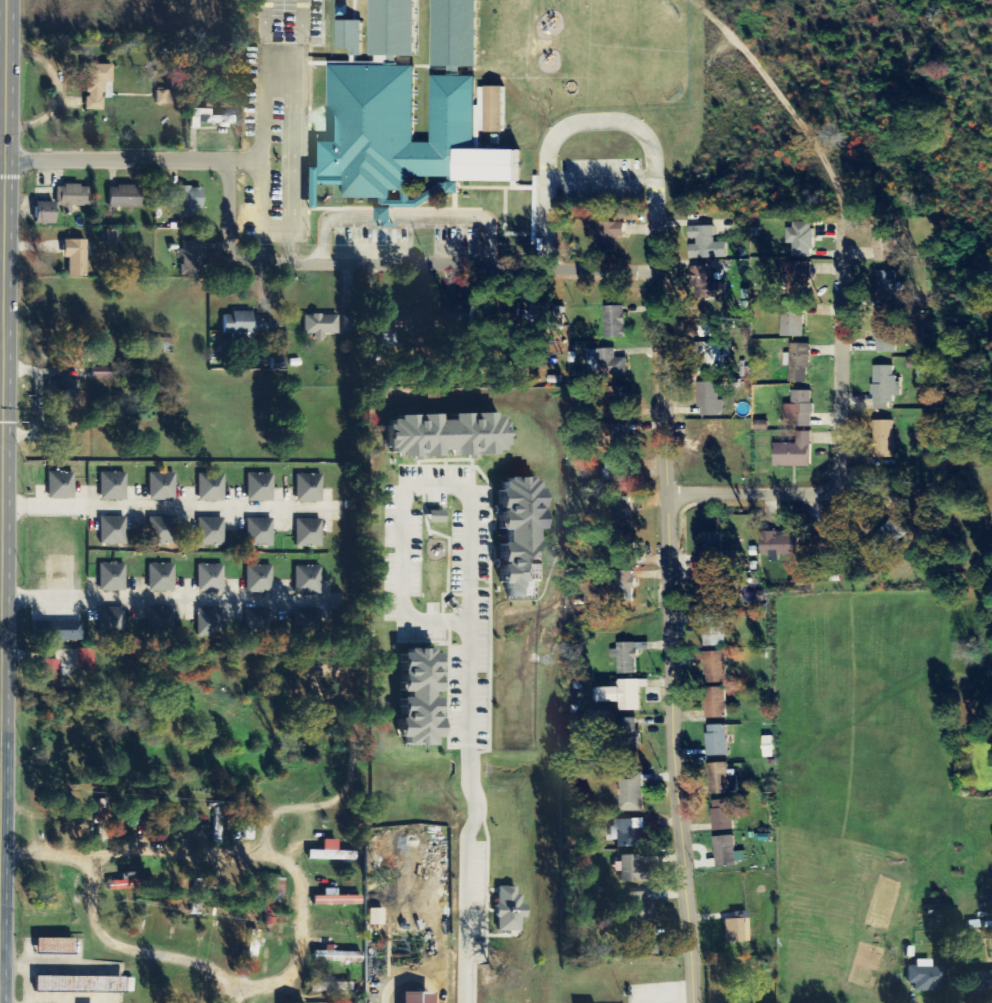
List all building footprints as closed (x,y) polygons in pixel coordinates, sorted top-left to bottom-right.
[(373,57),(391,57),(391,66),(333,66),(333,142),(316,142),(316,178),(346,178),(346,200),(394,201),(394,193),(406,193),(406,185),(416,185),(416,178),(464,179),(464,183),(526,184),(527,152),(478,151),(479,78),(462,78),(462,68),(478,68),(479,0),(436,0),(435,65),(453,65),(453,78),(436,78),(436,146),(417,146),(418,66),(400,66),(400,58),(417,58),(417,0),(373,0),(373,57)] [(340,22),(340,50),(352,50),(352,58),(364,58),(364,22),(340,22)] [(113,66),(86,65),(85,110),(104,111),(104,83),(113,83),(113,66)] [(488,88),(488,133),(507,133),(507,88),(488,88)] [(157,105),(173,105),(173,91),(157,90),(157,105)] [(212,109),(192,109),(192,128),(200,128),(200,124),(238,123),(238,116),(212,116),(212,109)] [(37,224),(60,225),(60,207),(90,207),(90,187),(57,186),(57,203),(37,202),(37,224)] [(110,208),(142,207),(142,186),(110,187),(110,208)] [(178,219),(196,218),(196,209),(204,209),(204,187),(172,188),(172,209),(178,209),(178,219)] [(815,257),(814,223),(794,223),(794,229),(787,229),(787,244),(793,244),(794,258),(815,257)] [(597,251),(620,252),(620,237),(625,238),(625,225),(598,225),(597,251)] [(730,258),(730,242),(716,243),(716,226),(693,227),(694,259),(730,258)] [(87,240),(64,241),(65,259),(68,259),(69,277),(87,277),(87,240)] [(202,242),(182,242),(183,276),(203,275),(202,242)] [(794,289),(812,290),(813,263),(795,262),(794,289)] [(692,267),(693,298),(729,298),(729,283),(713,283),(712,267),(692,267)] [(898,272),(877,271),(875,307),(896,308),(898,272)] [(781,337),(805,338),(806,303),(782,302),(781,337)] [(509,303),(489,303),(489,323),(508,324),(509,303)] [(627,338),(627,306),(606,307),(607,338),(627,338)] [(533,324),(568,325),(568,307),(534,307),(533,324)] [(424,325),(424,308),(390,309),(390,326),(424,325)] [(453,326),(475,325),(475,308),(453,308),(453,326)] [(224,316),(224,335),(275,333),(274,320),(261,320),(261,313),(233,313),(233,315),(224,316)] [(339,334),(338,315),(305,316),(305,334),(314,334),(314,342),(324,341),(324,334),(339,334)] [(359,316),(343,316),(342,334),(359,335),(359,316)] [(897,353),(896,317),(875,318),(877,353),(897,353)] [(705,375),(728,374),(727,342),(697,343),(697,359),(705,359),(705,375)] [(809,384),(811,345),(791,344),(790,384),(809,384)] [(628,358),(617,358),(616,349),(599,350),(599,375),(629,374),(628,358)] [(910,370),(927,370),(927,359),(910,359),(910,370)] [(896,366),(874,366),(875,410),(892,410),(892,396),(903,396),(903,382),(896,382),(896,366)] [(116,368),(93,367),(93,380),(102,380),(102,385),(116,386),(116,368)] [(83,401),(83,380),(49,379),(48,401),(83,401)] [(700,415),(726,415),(726,401),(721,401),(721,383),(699,383),(700,415)] [(615,389),(614,419),(629,419),(630,389),(615,389)] [(785,405),(785,427),(813,427),(814,392),(792,391),(792,405),(785,405)] [(509,412),(478,414),(478,412),(457,413),(458,419),(446,420),(445,413),(428,414),(429,420),(422,420),(422,414),(403,415),(403,419),(390,420),(392,448),(397,447),(398,456),(418,454),(418,456),(446,455),(446,449),(459,449),(459,455),(511,452),(509,412)] [(896,421),(875,421),(874,458),(895,458),(896,421)] [(618,455),(634,454),(632,424),(616,425),(618,455)] [(813,432),(798,432),(798,444),(776,444),(776,467),(812,467),(813,432)] [(612,487),(610,521),(630,522),(633,484),(630,484),(631,462),(609,461),(607,487),(612,487)] [(45,469),(57,469),(56,496),(44,496),(45,469)] [(57,469),(70,470),(69,497),(56,496),(57,469)] [(98,495),(99,471),(112,472),(111,496),(98,495)] [(147,496),(148,471),(159,472),(158,496),(147,496)] [(112,472),(123,472),(122,496),(111,496),(112,472)] [(159,472),(172,472),(171,497),(158,496),(159,472)] [(196,496),(197,472),(209,472),(208,496),(196,496)] [(209,472),(221,473),(220,497),(208,496),(209,472)] [(244,496),(245,472),(257,473),(255,497),(244,496)] [(295,472),(306,473),(305,499),(294,499),(295,472)] [(257,473),(270,473),(268,497),(255,497),(257,473)] [(306,473),(319,473),(318,500),(305,499),(306,473)] [(430,522),(446,522),(446,510),(430,511),(430,522)] [(98,539),(99,515),(110,515),(109,540),(98,539)] [(110,515),(123,516),(122,540),(109,540),(110,515)] [(146,541),(147,516),(158,517),(157,541),(146,541)] [(158,517),(171,517),(170,542),(157,541),(158,517)] [(196,541),(197,517),(208,517),(207,542),(196,541)] [(208,517),(221,518),(221,542),(207,542),(208,517)] [(294,517),(306,518),(305,544),(294,544),(294,517)] [(245,542),(247,518),(257,518),(256,543),(245,542)] [(257,518),(271,519),(270,543),(256,543),(257,518)] [(306,518),(319,518),(318,545),(305,544),(306,518)] [(866,549),(883,559),(900,531),(891,525),(886,533),(879,528),(866,549)] [(704,532),(703,572),(723,572),(724,533),(704,532)] [(763,557),(775,557),(775,556),(801,556),(801,534),(763,534),(763,557)] [(846,537),(826,537),(826,538),(809,538),(809,557),(846,557),(846,537)] [(98,560),(109,561),(108,587),(97,587),(98,560)] [(109,561),(123,561),(122,588),(108,587),(109,561)] [(147,561),(158,561),(157,588),(146,588),(147,561)] [(158,561),(171,562),(170,588),(157,588),(158,561)] [(195,562),(207,562),(206,589),(194,588),(195,562)] [(207,562),(220,562),(219,589),(206,589),(207,562)] [(244,562),(257,563),(256,589),(243,589),(244,562)] [(257,563),(269,563),(268,590),(256,589),(257,563)] [(294,564),(305,564),(304,591),(293,590),(294,564)] [(305,564),(318,564),(317,591),(304,591),(305,564)] [(725,594),(720,595),(719,579),(705,580),(706,597),(703,597),(704,612),(726,611),(725,594)] [(616,581),(617,607),(634,607),(634,580),(616,581)] [(96,604),(108,604),(107,631),(96,631),(96,604)] [(108,604),(121,605),(120,631),(107,631),(108,604)] [(146,606),(157,606),(156,633),(145,632),(146,606)] [(157,606),(171,607),(170,633),(156,633),(157,606)] [(195,606),(206,607),(205,633),(194,633),(195,606)] [(246,606),(257,607),(256,633),(245,633),(246,606)] [(206,607),(219,607),(218,634),(205,633),(206,607)] [(257,607),(271,607),(270,634),(256,633),(257,607)] [(293,607),(305,608),(304,635),(292,634),(293,607)] [(305,608),(318,608),(317,635),(304,635),(305,608)] [(725,647),(726,616),(704,615),(704,646),(725,647)] [(28,618),(78,618),(78,637),(29,637),(28,618)] [(620,675),(639,675),(639,643),(619,644),(619,651),(612,651),(612,658),(619,658),(620,675)] [(93,669),(75,668),(76,645),(94,646),(93,669)] [(726,684),(725,652),(713,652),(713,659),(705,659),(705,684),(726,684)] [(59,660),(43,660),(43,687),(59,687),(59,660)] [(650,680),(620,681),(620,689),(596,689),(596,703),(621,702),(622,712),(642,711),(642,689),(650,688),(650,680)] [(708,719),(728,719),(727,689),(707,689),(708,719)] [(730,756),(728,725),(708,726),(709,757),(730,756)] [(766,758),(775,758),(775,737),(765,737),(766,758)] [(711,794),(738,793),(737,771),(730,771),(730,764),(710,764),(711,794)] [(643,813),(644,775),(621,775),(621,812),(643,813)] [(98,828),(108,828),(108,800),(99,800),(98,828)] [(734,801),(714,801),(715,832),(735,831),(734,801)] [(214,843),(222,843),(223,809),(214,808),(214,843)] [(615,821),(616,847),(645,847),(645,820),(615,821)] [(737,853),(735,836),(715,838),(718,868),(739,866),(739,862),(747,862),(746,852),(737,853)] [(357,860),(357,851),(338,851),(338,840),(324,840),(324,851),(309,850),(309,860),(357,860)] [(648,883),(648,865),(639,865),(639,856),(622,855),(621,882),(648,883)] [(123,874),(123,880),(110,881),(110,890),(139,888),(138,873),(123,874)] [(271,914),(277,915),(286,881),(275,878),(266,911),(271,912),(271,914)] [(522,933),(523,918),(528,918),(529,904),(523,904),(523,894),(518,894),(518,887),(499,887),(498,932),(522,933)] [(362,896),(339,896),(338,889),(325,889),(325,896),(315,896),(315,906),(362,905),(362,896)] [(644,892),(630,892),(631,918),(656,918),(656,901),(645,901),(644,892)] [(726,919),(725,942),(744,943),(745,916),(734,915),(734,919),(726,919)] [(659,937),(641,936),(640,954),(659,955),(659,937)] [(38,939),(37,954),(76,955),(77,939),(38,939)] [(363,953),(315,951),(315,961),(363,963),(363,953)] [(916,991),(946,992),(946,967),(933,967),(933,960),(917,960),(917,966),(909,966),(908,984),(916,984),(916,991)] [(973,971),(973,990),(991,990),(991,971),(973,971)] [(37,976),(37,992),(126,993),(126,977),(37,976)] [(353,983),(313,984),(313,992),(353,991),(353,983)] [(435,993),(404,992),(404,1002),(435,1002),(435,993)]
